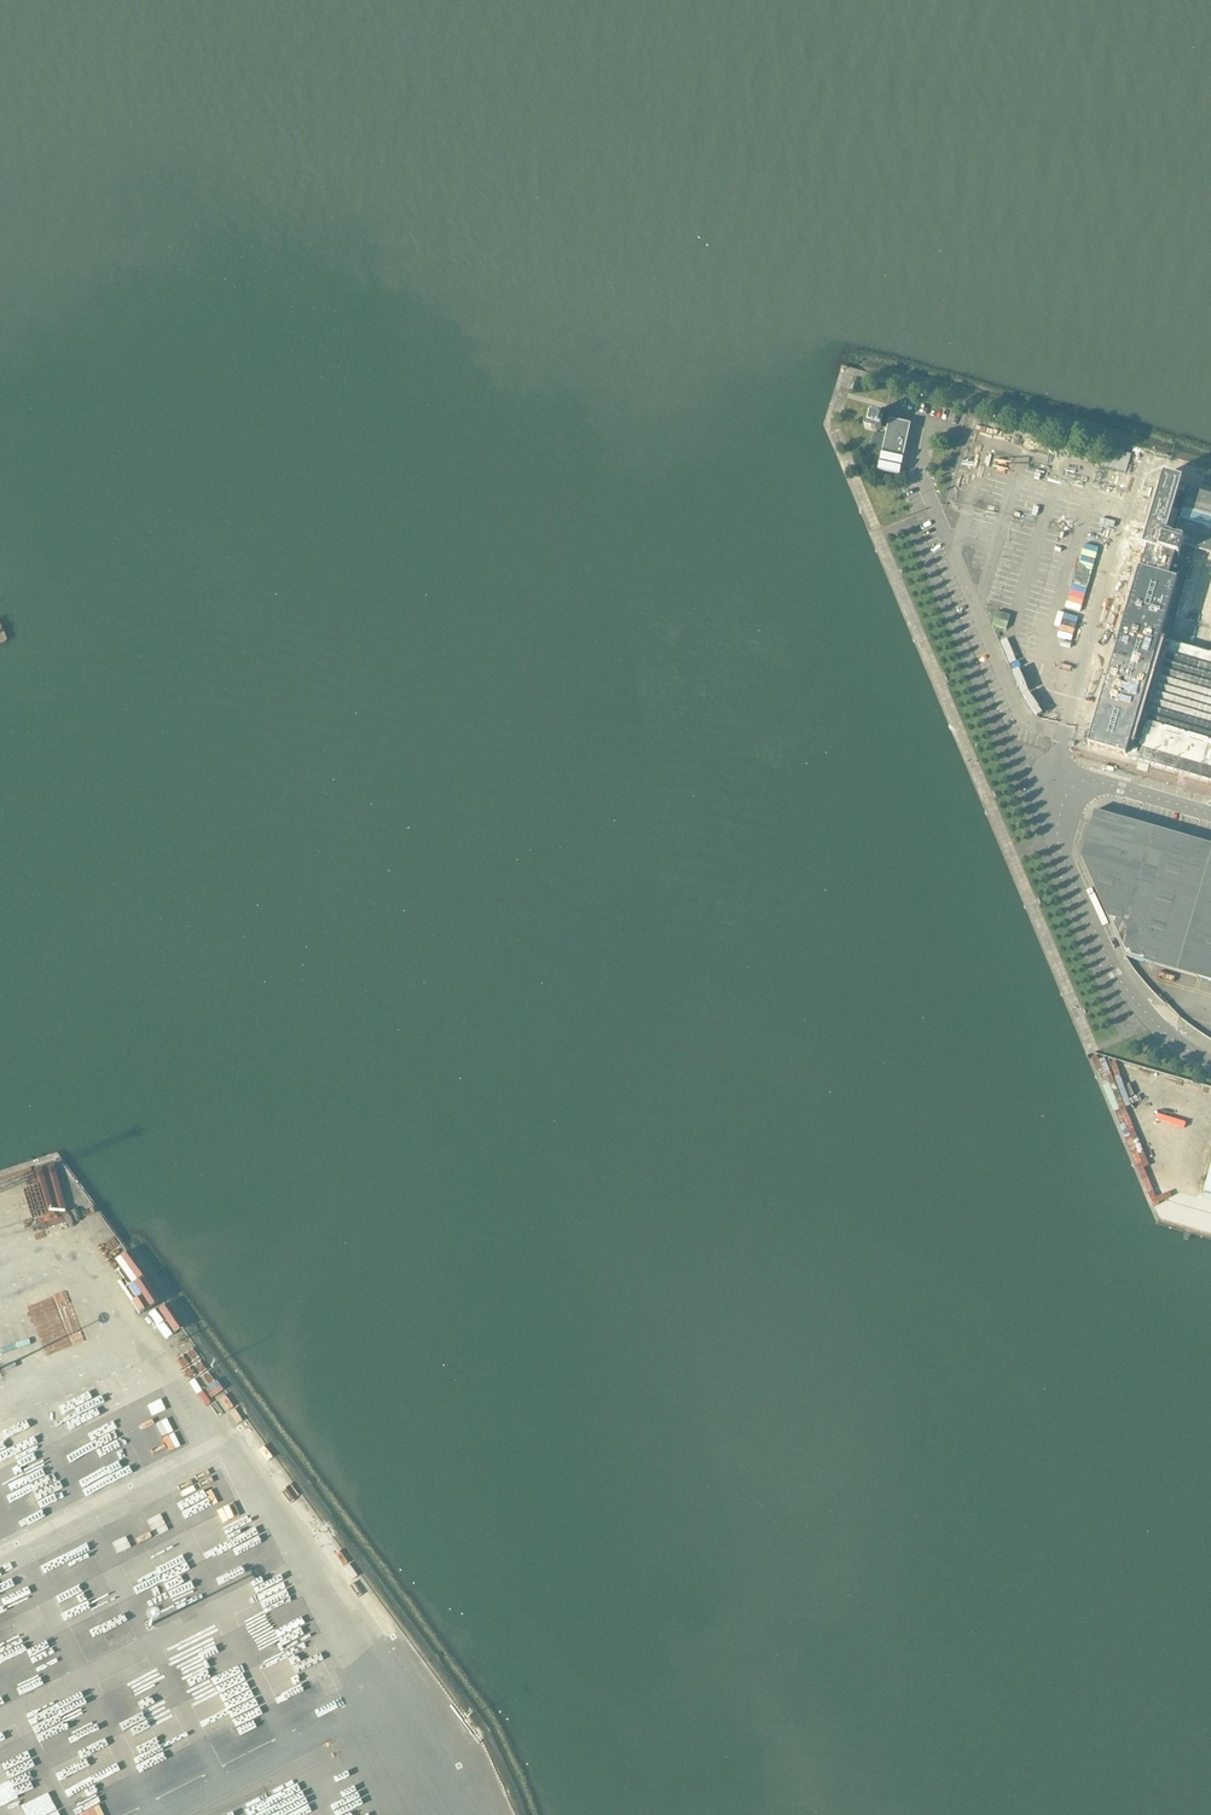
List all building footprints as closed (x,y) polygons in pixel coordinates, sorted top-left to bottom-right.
[(911,424),(903,423),(890,420),(889,421),(883,419),(883,418),(882,418),(880,416),(881,414),(873,413),(873,414),(870,415),(869,415),(867,423),(867,424),(865,425),(865,428),(865,430),(874,432),(875,432),(876,433),(879,430),(879,429),(881,429),(882,429),(888,430),(882,453),(878,470),(900,475),(908,434),(910,427),(911,424)] [(1103,466),(1126,473),(1131,455),(1108,448),(1106,453),(1103,466)] [(1125,757),(1210,782),(1210,629),(1167,616),(1177,581),(1169,579),(1175,557),(1178,558),(1181,546),(1210,555),(1210,497),(1188,490),(1187,489),(1187,491),(1179,489),(1181,481),(1170,478),(1164,476),(1143,548),(1146,549),(1147,551),(1141,570),(1140,570),(1088,746),(1125,757)] [(1114,816),(1095,811),(1081,857),(1125,956),(1176,971),(1210,851),(1210,845),(1114,816)] [(1176,971),(1210,981),(1210,851),(1176,971)] [(162,1770),(183,1760),(178,1749),(157,1758),(162,1770)]
